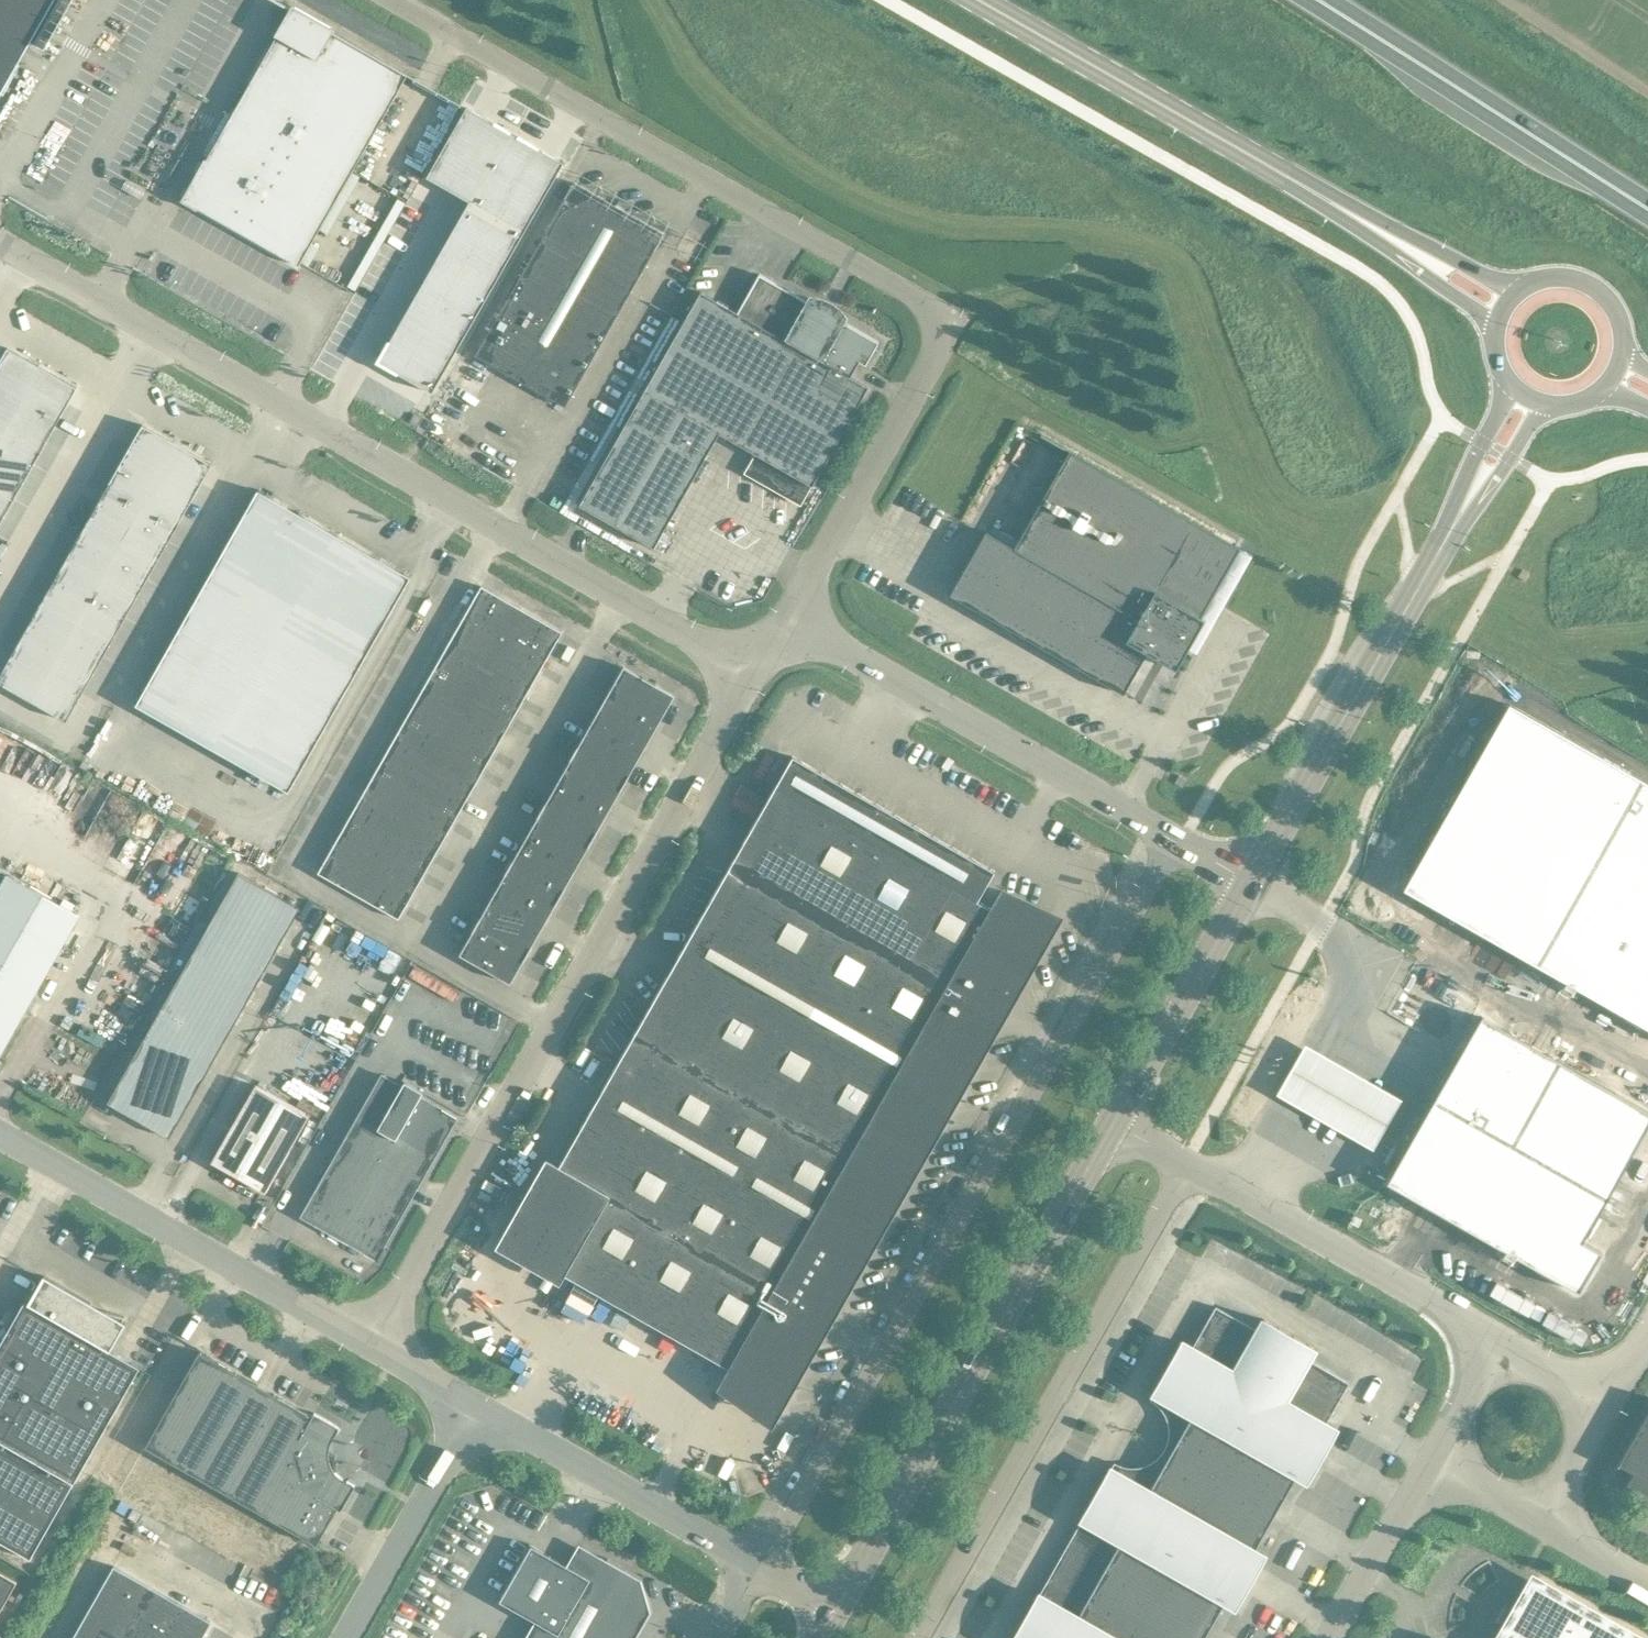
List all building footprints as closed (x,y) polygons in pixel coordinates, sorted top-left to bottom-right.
[(30,40),(41,46),(67,0),(0,0),(0,93),(30,40)] [(414,79),(280,2),(279,4),(290,11),(205,159),(203,158),(201,162),(203,163),(183,198),(181,197),(179,201),(196,210),(197,208),(297,266),(407,75),(414,79),(413,81),(414,79)] [(426,177),(468,201),(469,201),(474,204),(514,135),(465,107),(426,177)] [(514,135),(474,204),(523,232),(562,163),(514,135)] [(663,233),(573,182),(474,355),(515,379),(514,382),(521,386),(523,383),(564,406),(663,233)] [(469,201),(468,201),(442,247),(496,278),(523,232),(474,204),(469,201)] [(442,247),(416,292),(470,323),(496,278),(442,247)] [(578,504),(653,547),(718,433),(811,486),(868,387),(849,376),(858,361),(864,364),(877,341),(758,274),(736,312),(699,291),(578,504)] [(470,323),(416,292),(377,361),(431,393),(470,323)] [(323,338),(308,362),(321,370),(336,346),(323,338)] [(0,358),(0,520),(75,387),(6,348),(0,358)] [(454,364),(450,374),(470,382),(474,372),(454,364)] [(0,673),(0,683),(65,720),(211,464),(141,424),(0,673)] [(453,445),(473,452),(478,441),(457,434),(453,445)] [(1186,648),(1203,618),(1195,614),(1235,545),(1040,434),(1039,436),(1068,452),(1013,547),(985,531),(949,594),(1122,693),(1158,631),(1186,648)] [(257,490),(145,686),(298,773),(409,577),(257,490)] [(911,518),(919,522),(928,502),(919,498),(911,518)] [(397,919),(531,683),(560,632),(480,586),(316,873),(397,919)] [(627,774),(671,695),(654,686),(655,684),(641,676),(640,678),(623,668),(603,702),(602,701),(577,746),(577,745),(569,760),(545,803),(544,803),(536,817),(512,860),(503,874),(504,874),(479,917),(471,931),(471,932),(459,954),(509,983),(510,981),(509,981),(521,960),(522,961),(531,946),(529,945),(554,902),(555,903),(563,889),(562,888),(586,845),(588,846),(596,832),(594,831),(619,788),(620,789),(628,774),(627,774)] [(1647,1029),(1647,784),(1507,704),(1485,744),(1494,749),(1412,894),(1647,1029)] [(605,1196),(561,1272),(733,1370),(723,1388),(761,1410),(1044,915),(1005,893),(994,911),(976,900),(993,870),(792,756),(557,1168),(605,1196)] [(102,857),(125,869),(155,813),(132,801),(102,857)] [(299,908),(237,872),(106,1103),(168,1138),(299,908)] [(77,915),(7,875),(0,887),(0,1050),(77,915)] [(134,928),(128,947),(138,950),(144,931),(134,928)] [(1433,1099),(1442,1104),(1395,1187),(1578,1291),(1601,1250),(1582,1240),(1647,1123),(1647,1110),(1481,1015),(1433,1099)] [(1307,1039),(1277,1091),(1374,1148),(1405,1096),(1307,1039)] [(273,1063),(263,1080),(287,1093),(296,1076),(273,1063)] [(382,1080),(305,1215),(364,1248),(380,1244),(445,1129),(441,1113),(418,1100),(422,1092),(403,1081),(399,1089),(382,1080)] [(210,1161),(264,1192),(308,1115),(254,1085),(210,1161)] [(1381,1163),(1377,1172),(1385,1177),(1390,1168),(1381,1163)] [(43,1276),(27,1304),(23,1301),(0,1342),(0,1543),(29,1559),(138,1367),(109,1351),(125,1322),(122,1320),(123,1316),(87,1306),(90,1302),(43,1276)] [(1336,1430),(1325,1424),(1348,1383),(1215,1306),(1162,1398),(1172,1404),(1180,1434),(1158,1472),(1129,1480),(1119,1474),(1026,1637),(1203,1637),(1224,1601),(1235,1607),(1264,1557),(1253,1550),(1296,1475),(1307,1481),(1336,1430)] [(342,1478),(339,1476),(336,1473),(334,1470),(331,1467),(330,1464),(328,1460),(328,1457),(327,1453),(328,1449),(328,1445),(330,1442),(331,1438),(338,1427),(313,1412),(311,1416),(198,1351),(143,1447),(315,1544),(336,1507),(340,1509),(354,1485),(342,1478)] [(1625,1483),(1647,1496),(1647,1408),(1613,1470),(1614,1471),(1618,1464),(1632,1472),(1625,1483)] [(646,1611),(637,1581),(579,1548),(568,1567),(530,1545),(499,1600),(537,1622),(527,1637),(631,1637),(646,1611)] [(210,1621),(112,1566),(71,1637),(200,1637),(210,1621)] [(16,1581),(0,1572),(0,1610),(16,1581)] [(1534,1583),(1515,1615),(1511,1613),(1505,1623),(1510,1625),(1503,1637),(1629,1637),(1534,1583)]
